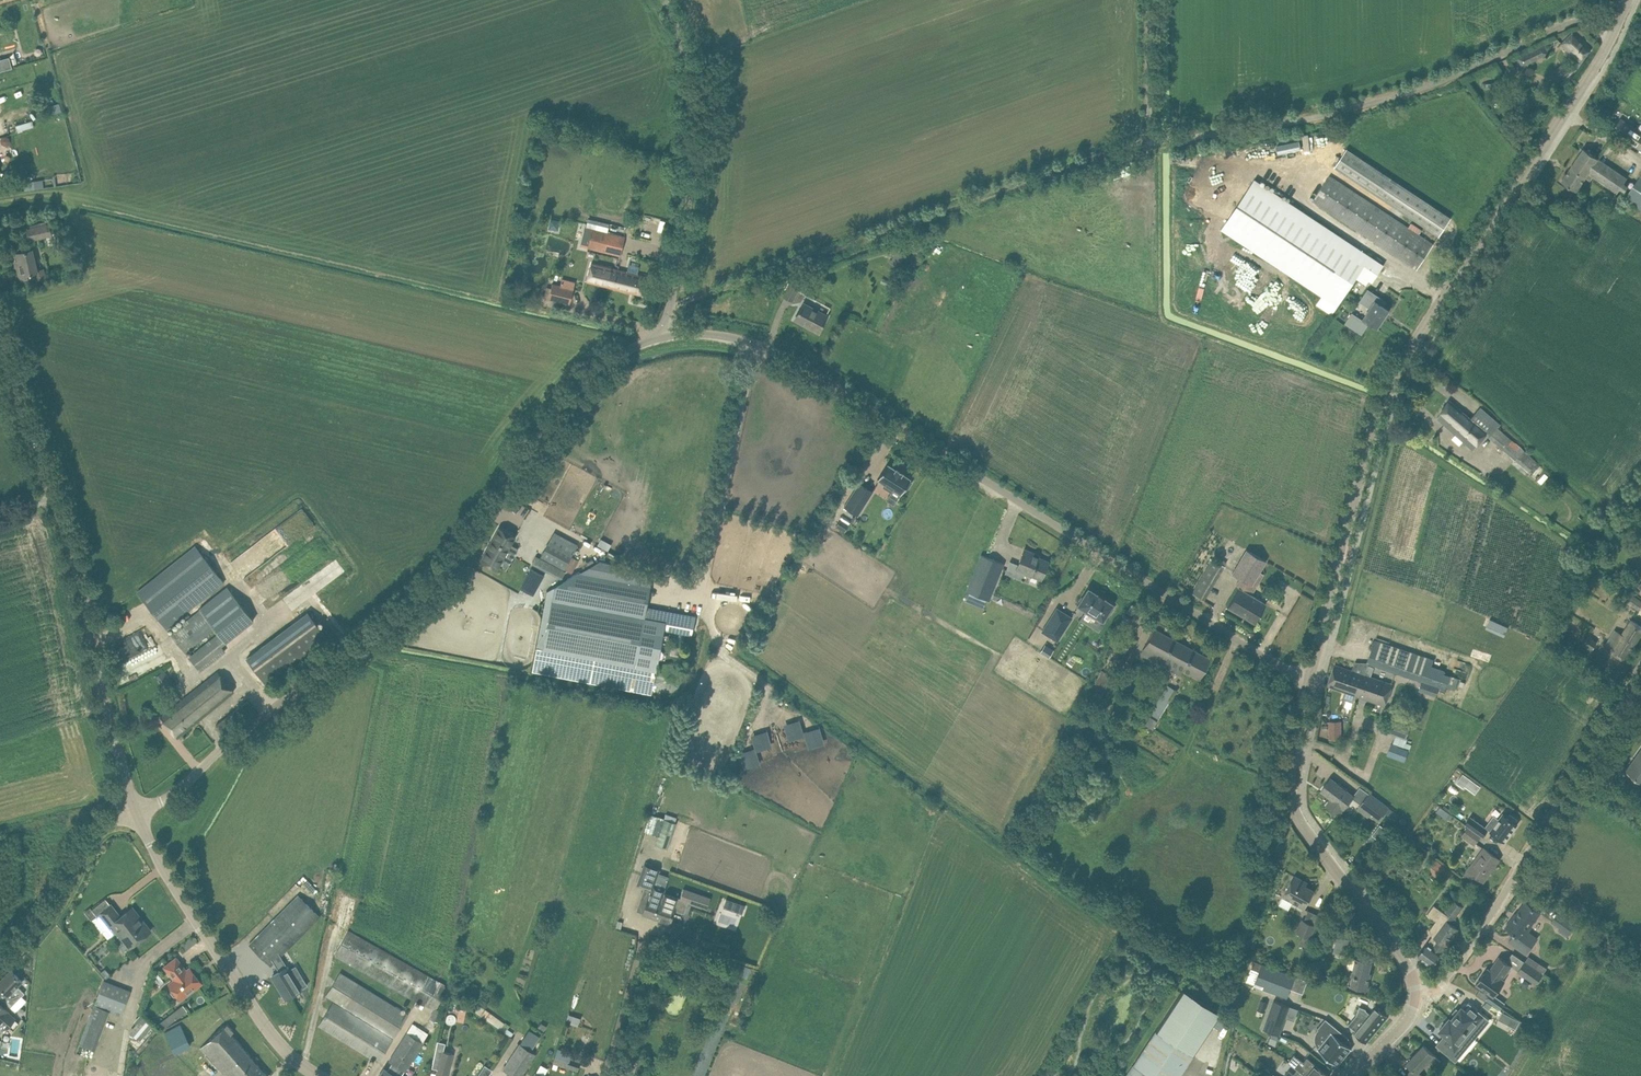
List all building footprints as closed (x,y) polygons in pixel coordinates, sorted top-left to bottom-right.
[(1591,50),(1572,33),(1561,44),(1580,62),(1591,50)] [(1545,45),(1518,57),(1522,65),(1549,53),(1545,45)] [(0,59),(0,71),(12,68),(9,57),(0,59)] [(1571,73),(1562,63),(1541,82),(1548,89),(1561,78),(1563,80),(1571,73)] [(1612,130),(1640,150),(1640,132),(1620,118),(1612,130)] [(17,132),(34,125),(32,119),(15,125),(17,132)] [(1298,158),(1332,150),(1328,134),(1288,145),(1290,153),(1296,151),(1298,158)] [(1562,181),(1577,191),(1587,175),(1616,195),(1628,178),(1584,148),(1562,181)] [(1335,166),(1440,235),(1451,218),(1346,149),(1335,166)] [(1313,200),(1417,269),(1433,244),(1329,176),(1313,200)] [(1640,211),(1640,177),(1625,201),(1640,211)] [(1255,179),(1222,228),(1339,306),(1357,278),(1366,284),(1370,279),(1373,281),(1384,265),(1255,179)] [(1189,218),(1193,218),(1193,189),(1183,189),(1183,208),(1189,208),(1189,218)] [(1572,207),(1581,213),(1586,206),(1577,200),(1572,207)] [(557,229),(559,220),(551,218),(549,227),(557,229)] [(49,223),(46,224),(45,221),(37,223),(38,226),(25,229),(29,241),(47,236),(49,247),(58,245),(55,233),(52,234),(49,223)] [(584,227),(580,245),(588,247),(619,255),(624,237),(613,234),(598,230),(593,229),(592,229),(584,227)] [(906,251),(897,248),(891,261),(899,265),(906,251)] [(17,267),(20,281),(31,278),(32,282),(47,278),(44,268),(37,269),(32,249),(16,253),(20,266),(17,267)] [(634,273),(634,274),(629,273),(629,272),(595,265),(590,264),(586,282),(591,283),(624,290),(630,291),(630,292),(641,294),(645,276),(634,273)] [(1245,280),(1271,295),(1279,282),(1253,266),(1245,280)] [(792,279),(783,296),(792,300),(801,284),(792,279)] [(549,299),(570,304),(573,289),(552,284),(549,299)] [(1352,312),(1345,323),(1361,334),(1369,323),(1368,322),(1368,321),(1378,327),(1389,309),(1383,306),(1387,300),(1368,288),(1364,293),(1359,301),(1370,309),(1363,319),(1352,312)] [(808,326),(818,331),(827,316),(803,303),(796,317),(809,324),(808,326)] [(1450,400),(1437,418),(1473,449),(1488,431),(1491,434),(1488,437),(1529,472),(1530,471),(1536,463),(1537,462),(1498,428),(1501,425),(1493,418),(1484,429),(1471,418),(1450,400)] [(893,489),(901,494),(905,487),(907,489),(911,482),(909,481),(910,479),(902,473),(903,471),(897,467),(895,469),(887,464),(877,479),(885,484),(883,487),(891,492),(893,489)] [(844,506),(858,515),(873,491),(859,482),(844,506)] [(240,578),(316,526),(303,508),(228,560),(240,578)] [(840,519),(836,526),(844,531),(848,524),(840,519)] [(515,536),(499,527),(481,560),(496,569),(515,536)] [(578,560),(571,556),(578,544),(555,532),(550,541),(540,558),(536,555),(532,563),(559,578),(563,571),(571,575),(578,560)] [(138,592),(166,627),(224,582),(195,546),(138,592)] [(1033,552),(1024,549),(1018,564),(1016,568),(1041,578),(1048,561),(1032,554),(1033,552)] [(1240,588),(1239,587),(1228,606),(1255,622),(1266,603),(1245,591),(1246,589),(1253,593),(1264,575),(1259,572),(1266,560),(1247,550),(1233,575),(1244,581),(1240,588)] [(966,591),(989,600),(1004,563),(981,554),(966,591)] [(1192,593),(1204,600),(1224,565),(1212,559),(1192,593)] [(532,672),(652,694),(655,679),(655,682),(658,688),(665,692),(672,691),(679,686),(682,679),(681,672),(677,666),(670,663),(663,663),(657,668),(656,671),(665,622),(693,627),(695,615),(646,606),(650,584),(653,569),(599,560),(580,571),(579,571),(547,592),(532,672)] [(544,573),(537,569),(533,576),(527,573),(520,587),(533,594),(544,573)] [(225,585),(198,606),(224,638),(252,617),(225,585)] [(1079,603),(1078,604),(1079,605),(1087,610),(1084,614),(1092,618),(1094,614),(1101,619),(1102,620),(1103,619),(1107,613),(1109,614),(1113,608),(1111,606),(1112,605),(1113,604),(1112,603),(1111,603),(1104,598),(1097,594),(1089,589),(1088,588),(1087,590),(1088,590),(1079,604),(1079,603)] [(1638,609),(1640,605),(1640,600),(1631,594),(1626,601),(1638,609)] [(1132,604),(1128,609),(1134,613),(1137,607),(1132,604)] [(1057,640),(1072,616),(1057,606),(1041,630),(1057,640)] [(199,611),(170,633),(185,653),(215,630),(199,611)] [(247,657),(268,685),(329,640),(308,612),(247,657)] [(1640,634),(1640,626),(1631,620),(1623,633),(1615,629),(1605,645),(1613,649),(1612,651),(1625,659),(1640,634)] [(1210,658),(1154,628),(1143,648),(1199,678),(1210,658)] [(217,633),(188,656),(200,671),(229,648),(217,633)] [(1112,647),(1124,654),(1131,641),(1119,634),(1112,647)] [(1375,640),(1367,662),(1368,663),(1369,663),(1374,665),(1421,681),(1427,664),(1429,659),(1385,644),(1375,640)] [(1045,644),(1040,651),(1049,656),(1053,649),(1045,644)] [(148,650),(115,664),(123,682),(142,673),(156,667),(148,650)] [(1347,691),(1344,698),(1355,702),(1358,695),(1385,704),(1392,684),(1335,665),(1328,685),(1347,691)] [(1102,670),(1092,688),(1102,693),(1112,675),(1102,670)] [(234,691),(217,671),(161,717),(178,737),(234,691)] [(1421,681),(1419,689),(1436,695),(1439,687),(1426,683),(1421,681)] [(1149,713),(1159,719),(1176,691),(1167,685),(1149,713)] [(1153,730),(1158,721),(1150,716),(1145,725),(1153,730)] [(783,723),(789,739),(804,735),(808,747),(825,742),(820,726),(803,731),(800,718),(783,723)] [(1390,719),(1386,730),(1406,737),(1410,726),(1390,719)] [(1341,720),(1329,720),(1329,738),(1341,738),(1341,720)] [(754,747),(739,751),(744,767),(761,763),(759,758),(774,754),(767,729),(750,733),(754,747)] [(1627,770),(1640,780),(1640,749),(1627,770)] [(1465,786),(1470,778),(1463,773),(1457,782),(1464,787),(1465,786)] [(1354,796),(1331,778),(1322,790),(1332,798),(1327,805),(1338,814),(1344,807),(1345,808),(1354,796)] [(1359,806),(1378,821),(1389,807),(1370,792),(1359,806)] [(1448,818),(1451,813),(1440,806),(1437,811),(1448,818)] [(1505,841),(1518,823),(1516,822),(1518,819),(1509,813),(1508,816),(1503,813),(1499,819),(1494,815),(1486,826),(1471,816),(1465,824),(1469,826),(1481,835),(1483,837),(1488,829),(1490,831),(1505,841)] [(676,823),(663,819),(655,844),(668,849),(676,823)] [(1481,835),(1469,826),(1462,835),(1475,844),(1481,835)] [(1484,848),(1472,865),(1471,864),(1464,874),(1471,880),(1475,875),(1483,881),(1489,872),(1487,871),(1497,857),(1484,848)] [(1467,883),(1435,859),(1427,869),(1445,882),(1450,875),(1453,878),(1450,881),(1462,889),(1467,883)] [(643,863),(635,884),(643,887),(636,910),(642,912),(642,913),(643,913),(653,917),(663,887),(664,887),(668,875),(659,873),(660,869),(654,867),(655,864),(646,861),(645,864),(643,863)] [(1303,880),(1295,875),(1285,894),(1293,898),(1291,901),(1304,908),(1314,890),(1302,883),(1303,880)] [(1459,894),(1465,898),(1469,893),(1467,891),(1471,886),(1467,883),(1459,894)] [(663,887),(653,917),(669,922),(672,913),(674,909),(684,913),(688,901),(707,908),(710,901),(711,898),(683,888),(680,898),(677,897),(677,898),(664,893),(666,888),(664,887),(663,887)] [(280,956),(319,916),(298,895),(249,944),(271,965),(274,962),(280,956)] [(726,898),(723,906),(742,913),(744,905),(726,898)] [(1430,928),(1431,933),(1439,939),(1438,941),(1441,943),(1442,942),(1446,945),(1458,928),(1452,924),(1456,918),(1455,917),(1463,906),(1454,900),(1445,912),(1434,904),(1427,913),(1436,920),(1430,928)] [(1515,913),(1506,927),(1515,934),(1510,940),(1527,953),(1537,938),(1527,930),(1540,912),(1526,901),(1517,914),(1515,913)] [(117,932),(120,936),(141,919),(132,907),(120,916),(111,904),(101,912),(96,916),(111,936),(117,932)] [(90,907),(85,911),(91,919),(96,915),(92,910),(90,907)] [(1570,933),(1575,923),(1557,912),(1551,922),(1570,933)] [(141,919),(120,936),(129,948),(151,930),(141,919)] [(1302,919),(1297,932),(1299,933),(1309,937),(1310,938),(1316,925),(1302,919)] [(349,930),(334,956),(425,1007),(440,981),(349,930)] [(1439,939),(1431,933),(1432,936),(1418,955),(1432,966),(1442,953),(1440,952),(1446,945),(1442,942),(1441,943),(1438,941),(1439,939)] [(1337,936),(1333,953),(1345,956),(1350,939),(1337,936)] [(709,954),(715,956),(718,944),(702,940),(699,949),(710,952),(709,954)] [(280,956),(274,962),(280,971),(272,976),(286,998),(301,989),(307,985),(302,976),(295,965),(289,969),(280,956)] [(1512,965),(1500,956),(1490,969),(1487,967),(1476,983),(1494,996),(1505,980),(1503,978),(1512,965)] [(177,994),(181,999),(202,983),(197,977),(196,978),(193,975),(195,974),(190,967),(186,970),(176,957),(167,964),(164,967),(174,980),(169,984),(173,988),(171,989),(171,992),(173,995),(176,996),(177,994)] [(1353,976),(1350,985),(1367,989),(1371,972),(1369,971),(1372,961),(1356,957),(1351,975),(1353,976)] [(1539,961),(1534,968),(1543,974),(1548,967),(1539,961)] [(1527,973),(1525,975),(1537,983),(1543,974),(1525,962),(1520,968),(1527,973)] [(1295,975),(1262,963),(1254,984),(1287,996),(1295,975)] [(22,996),(25,993),(17,986),(22,981),(11,969),(0,980),(0,987),(8,995),(3,1000),(15,1012),(26,1001),(22,996)] [(408,1014),(340,972),(326,995),(394,1037),(408,1014)] [(104,980),(79,1044),(95,1050),(110,1011),(121,1016),(131,990),(104,980)] [(1143,1072),(1150,1075),(1180,1075),(1213,1025),(1220,1014),(1183,990),(1133,1065),(1126,1075),(1141,1075),(1143,1072)] [(1260,1000),(1257,1009),(1264,1012),(1267,1002),(1260,1000)] [(1291,1006),(1274,1000),(1263,1029),(1280,1035),(1291,1006)] [(319,1024),(379,1061),(393,1039),(333,1001),(319,1024)] [(8,1012),(9,1011),(0,1003),(0,1023),(0,1022),(7,1028),(9,1026),(14,1029),(20,1023),(15,1019),(15,1018),(8,1012)] [(183,1004),(159,1023),(163,1029),(187,1010),(183,1004)] [(1457,1009),(1450,1017),(1474,1038),(1475,1037),(1469,1033),(1484,1015),(1469,1004),(1465,1009),(1464,1007),(1462,1006),(1458,1010),(1457,1009)] [(1357,1015),(1349,1025),(1356,1031),(1354,1032),(1366,1042),(1389,1016),(1377,1006),(1370,1014),(1365,1010),(1366,1009),(1360,1007),(1357,1015)] [(1502,1011),(1498,1019),(1507,1023),(1511,1015),(1502,1011)] [(1220,1030),(1227,1019),(1220,1014),(1213,1025),(1220,1030)] [(139,1040),(153,1026),(141,1016),(128,1030),(139,1040)] [(1450,1017),(1439,1030),(1445,1034),(1449,1038),(1445,1043),(1450,1047),(1446,1052),(1456,1060),(1460,1054),(1455,1050),(1469,1034),(1474,1038),(1450,1017)] [(1317,1028),(1327,1037),(1318,1048),(1338,1065),(1348,1053),(1344,1050),(1348,1045),(1345,1043),(1349,1038),(1326,1018),(1317,1028)] [(401,1075),(428,1033),(413,1023),(389,1060),(393,1062),(387,1070),(384,1068),(379,1075),(402,1075),(401,1075)] [(227,1024),(201,1047),(226,1075),(235,1075),(237,1074),(239,1075),(268,1075),(231,1034),(234,1031),(227,1024)] [(182,1025),(148,1039),(151,1047),(139,1053),(148,1074),(162,1069),(158,1059),(190,1046),(182,1025)] [(511,1075),(521,1075),(535,1054),(530,1051),(539,1036),(530,1030),(520,1045),(519,1044),(502,1070),(511,1075)] [(436,1048),(432,1067),(437,1068),(449,1071),(453,1053),(442,1050),(444,1043),(437,1041),(436,1048)] [(1409,1074),(1411,1075),(1423,1075),(1417,1071),(1427,1061),(1434,1067),(1441,1061),(1433,1054),(1434,1054),(1424,1045),(1407,1062),(1414,1068),(1409,1074)] [(1298,1069),(1306,1075),(1307,1075),(1329,1075),(1307,1058),(1304,1062),(1301,1059),(1295,1067),(1298,1069)] [(491,1067),(482,1063),(477,1075),(487,1075),(491,1067)] [(533,1075),(548,1075),(551,1071),(541,1065),(536,1073),(535,1072),(533,1075)] [(1259,1072),(1265,1075),(1267,1075),(1270,1071),(1264,1066),(1259,1072)]
